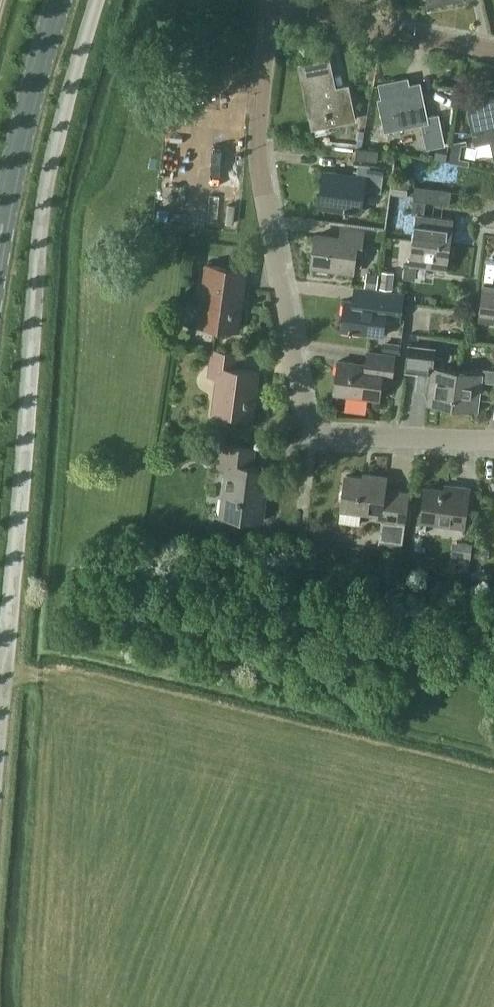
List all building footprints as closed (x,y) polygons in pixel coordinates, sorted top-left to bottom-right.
[(335,89),(329,59),(300,65),(313,127),(354,118),(347,86),(335,89)] [(444,119),(439,120),(438,114),(427,117),(420,82),(409,84),(407,77),(379,83),(382,98),(379,98),(386,130),(422,122),(427,147),(444,144),(442,136),(447,135),(444,119)] [(468,102),(476,142),(492,138),(493,148),(493,96),(468,102)] [(449,148),(440,146),(437,159),(446,161),(449,148)] [(366,159),(366,163),(385,166),(382,183),(390,184),(393,161),(377,160),(378,149),(355,147),(354,157),(366,159)] [(385,166),(366,163),(358,162),(357,175),(324,170),(319,206),(361,212),(365,189),(381,191),(382,183),(385,166)] [(409,176),(393,174),(391,193),(407,195),(409,176)] [(413,238),(450,243),(454,217),(424,214),(426,201),(450,204),(451,189),(415,185),(412,213),(416,213),(413,238)] [(364,229),(341,227),(340,236),(315,233),(311,267),(354,272),(355,263),(359,264),(364,229)] [(386,228),(377,227),(376,238),(385,239),(386,228)] [(450,243),(413,238),(409,264),(405,263),(403,277),(415,278),(417,265),(447,269),(450,243)] [(246,269),(207,263),(199,324),(238,330),(246,269)] [(394,271),(382,270),(380,288),(392,289),(394,271)] [(379,273),(366,271),(364,286),(377,288),(379,273)] [(483,284),(478,321),(493,323),(493,285),(483,284)] [(368,289),(366,302),(345,299),(341,328),(383,334),(385,318),(386,314),(400,316),(403,294),(368,289)] [(400,343),(383,340),(382,350),(399,352),(400,343)] [(421,346),(408,345),(405,370),(418,371),(416,388),(428,389),(427,403),(452,407),(458,369),(432,365),(433,361),(419,359),(421,346)] [(235,353),(212,350),(209,376),(217,377),(213,410),(252,415),(258,370),(233,367),(235,353)] [(395,354),(368,350),(366,364),(339,360),(334,392),(379,398),(383,376),(391,377),(395,354)] [(493,381),(493,369),(483,368),(483,372),(458,369),(452,407),(478,410),(482,380),(493,381)] [(255,448),(221,444),(218,467),(226,468),(220,515),(262,520),(269,467),(253,465),(255,448)] [(386,476),(362,473),(362,476),(346,474),(340,520),(359,523),(361,511),(377,513),(376,519),(382,520),(378,547),(400,550),(408,491),(384,488),(386,476)] [(469,487),(444,483),(444,488),(426,486),(421,519),(464,525),(469,487)] [(470,558),(472,542),(459,540),(457,556),(470,558)]
